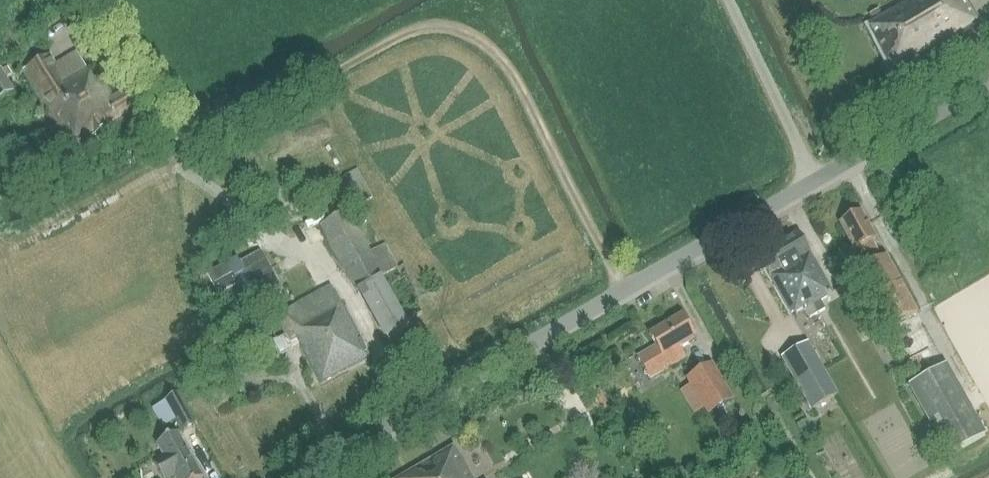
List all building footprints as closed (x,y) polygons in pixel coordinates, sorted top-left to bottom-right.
[(967,0),(913,0),(864,27),(892,81),(984,28),(975,11),(967,0)] [(58,63),(52,54),(22,70),(69,151),(137,113),(123,89),(115,94),(103,76),(95,81),(86,68),(76,51),(58,63)] [(0,69),(0,100),(15,91),(7,78),(13,75),(8,68),(3,71),(2,68),(0,69)] [(373,197),(358,169),(344,176),(360,205),(373,197)] [(349,210),(320,227),(387,342),(409,329),(382,281),(400,270),(385,243),(372,251),(349,210)] [(862,210),(838,223),(854,253),(858,251),(861,256),(847,263),(853,274),(857,272),(889,329),(920,312),(887,255),(882,258),(874,242),(877,239),(862,210)] [(777,245),(816,312),(822,308),(819,302),(834,294),(798,232),(777,245)] [(809,315),(816,312),(777,245),(757,256),(792,315),(805,308),(805,310),(806,309),(809,315)] [(237,255),(206,271),(230,315),(260,298),(258,294),(280,283),(261,249),(240,260),(237,255)] [(331,286),(275,317),(285,334),(292,348),(295,354),(303,350),(304,349),(323,384),(371,357),(331,286)] [(680,347),(696,338),(682,314),(647,334),(654,346),(648,350),(637,357),(651,379),(686,358),(680,347)] [(279,334),(258,338),(261,357),(282,353),(279,334)] [(811,410),(838,394),(809,342),(781,358),(811,410)] [(908,387),(947,457),(986,435),(947,365),(908,387)] [(714,366),(689,381),(692,386),(705,409),(708,414),(733,400),(714,366)] [(164,402),(171,414),(181,432),(196,423),(180,394),(164,402)] [(154,399),(141,407),(153,426),(166,418),(154,399)] [(154,463),(162,477),(171,477),(175,476),(176,477),(202,477),(203,477),(177,432),(156,444),(164,457),(154,463)] [(453,447),(421,465),(429,477),(472,477),(453,447)] [(421,465),(399,477),(429,477),(421,465)]
